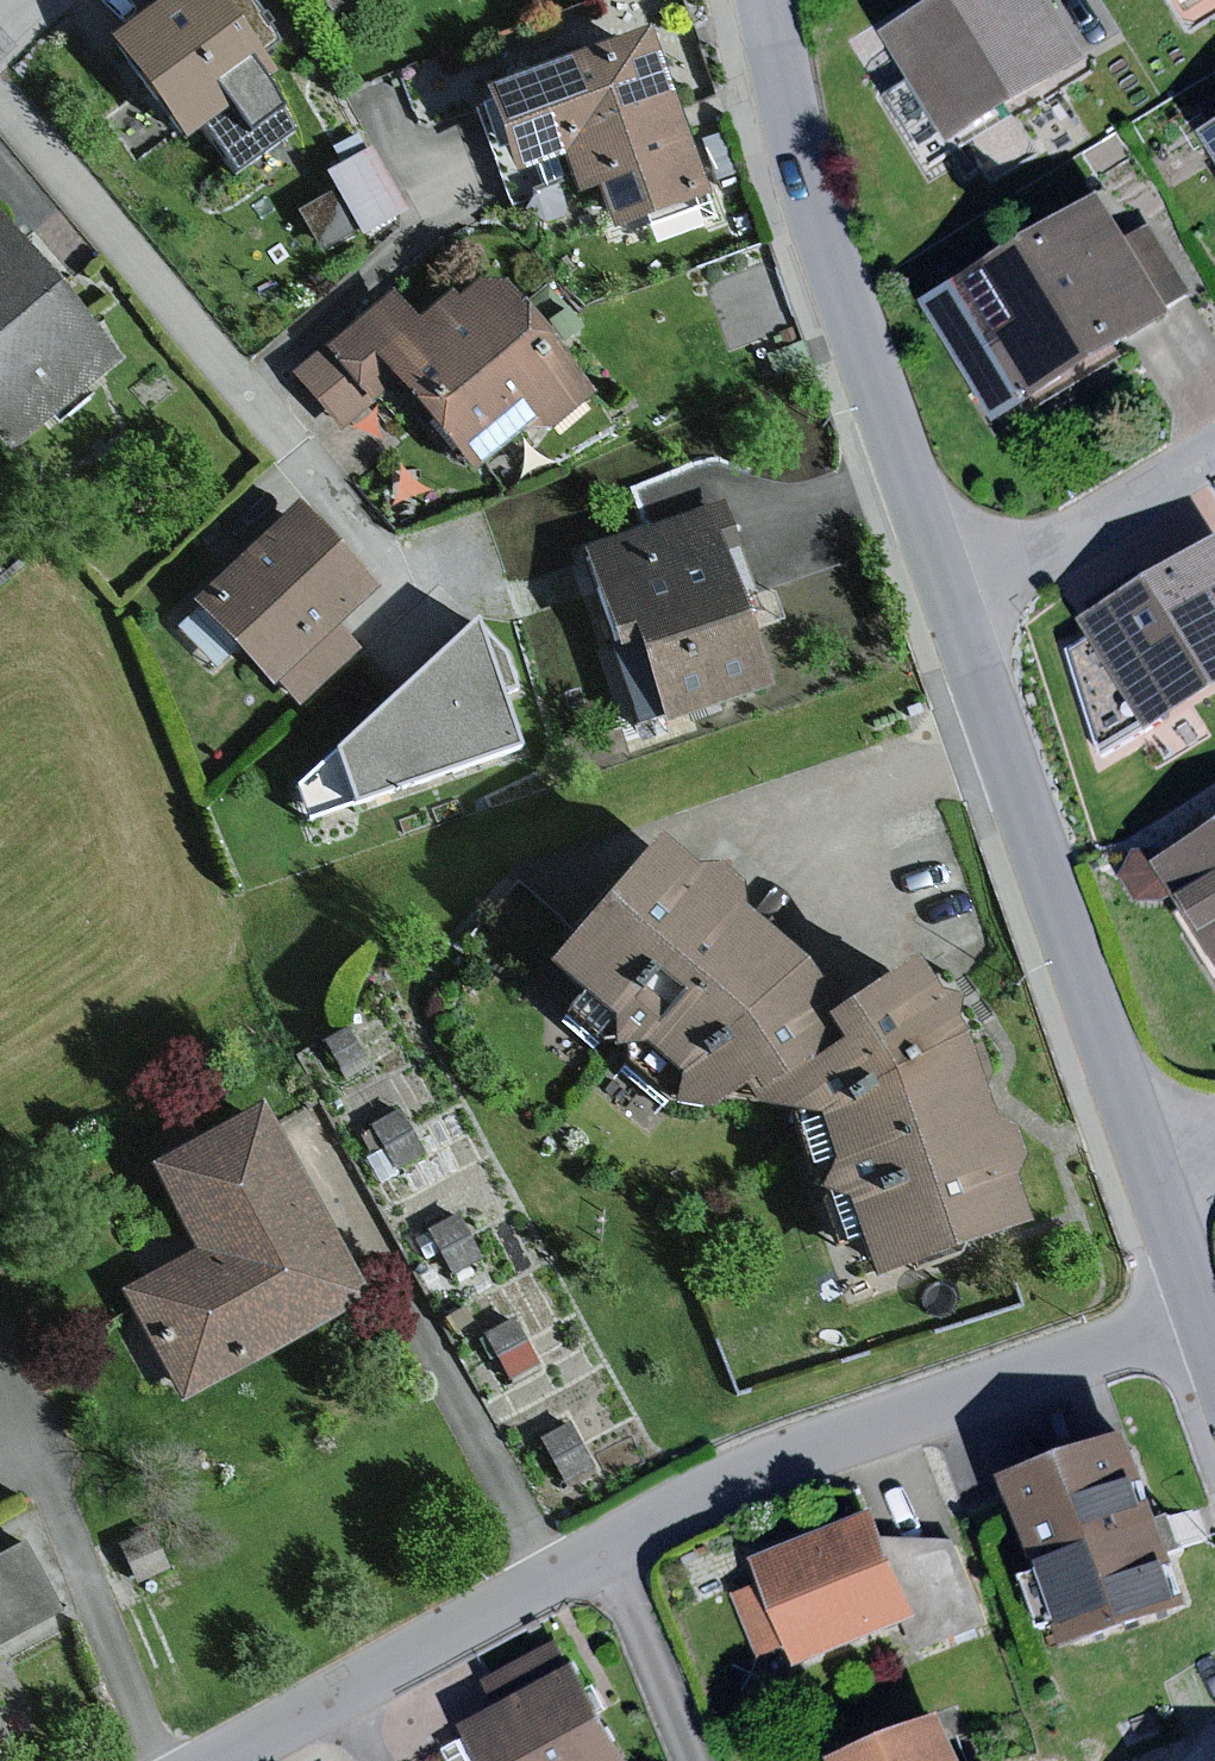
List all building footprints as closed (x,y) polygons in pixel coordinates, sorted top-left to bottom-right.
[(97,38),(168,141),(192,124),(228,168),(287,129),(259,76),(265,71),(253,56),(208,0),(145,0),(97,38)] [(253,56),(279,35),(251,0),(208,0),(253,56)] [(329,15),(357,0),(321,0),(329,15)] [(878,28),(948,142),(1084,60),(1047,0),(924,0),(878,28)] [(635,28),(466,88),(497,172),(554,151),(551,141),(661,101),(635,28)] [(554,151),(497,172),(508,205),(580,179),(598,230),(696,195),(661,101),(551,141),(554,151)] [(1200,131),(1214,156),(1214,122),(1200,131)] [(365,147),(318,173),(355,238),(402,211),(365,147)] [(1099,191),(920,299),(992,417),(1170,310),(1124,235),(1099,191)] [(2,449),(115,353),(0,219),(0,446),(2,449)] [(1149,220),(1124,235),(1170,310),(1194,295),(1149,220)] [(772,260),(706,283),(729,349),(795,326),(772,260)] [(386,287),(285,372),(337,433),(390,388),(462,473),(530,416),(543,432),(590,392),(497,283),(467,278),(449,293),(443,286),(409,315),(386,287)] [(368,585),(289,502),(184,600),(263,683),(268,678),(329,621),(368,585)] [(705,505),(571,548),(603,645),(625,638),(653,723),(765,687),(705,505)] [(1079,618),(1143,726),(1214,683),(1214,538),(1149,577),(1079,618)] [(511,655),(475,620),(299,787),(311,822),(521,751),(505,699),(526,693),(511,655)] [(354,648),(329,621),(268,678),(293,705),(354,648)] [(1120,875),(1135,900),(1163,900),(1171,895),(1214,965),(1214,820),(1165,851),(1162,846),(1136,847),(1120,875)] [(719,1075),(815,1010),(784,963),(719,910),(718,888),(695,867),(673,869),(632,836),(532,962),(595,1016),(596,1048),(626,1043),(663,1074),(657,1101),(671,1107),(719,1075)] [(815,1010),(719,1075),(736,1102),(800,1116),(816,1160),(804,1188),(831,1201),(857,1279),(1014,1225),(997,1178),(1009,1160),(997,1127),(976,1120),(945,1035),(934,1021),(939,998),(914,994),(889,960),(815,1010)] [(345,1029),(320,1042),(339,1077),(364,1064),(345,1029)] [(190,1249),(119,1287),(181,1400),(361,1302),(253,1104),(143,1163),(190,1249)] [(396,1109),(367,1125),(391,1167),(420,1151),(396,1109)] [(455,1216),(426,1233),(450,1274),(479,1258),(455,1216)] [(510,1319),(481,1336),(506,1378),(534,1361),(510,1319)] [(565,1424),(537,1440),(561,1482),(589,1466),(565,1424)] [(1126,1434),(1000,1478),(1060,1647),(1186,1603),(1161,1534),(1126,1434)] [(873,1510),(752,1557),(793,1662),(914,1615),(882,1535),(873,1510)] [(147,1530),(116,1544),(134,1582),(164,1569),(147,1530)] [(953,1538),(882,1535),(914,1615),(926,1645),(985,1622),(953,1538)] [(0,1552),(0,1642),(59,1611),(21,1541),(0,1552)] [(480,1679),(495,1706),(569,1666),(554,1639),(480,1679)] [(460,1725),(479,1760),(627,1760),(574,1664),(569,1666),(495,1706),(460,1725)] [(827,1759),(828,1760),(959,1760),(938,1712),(827,1759)]
